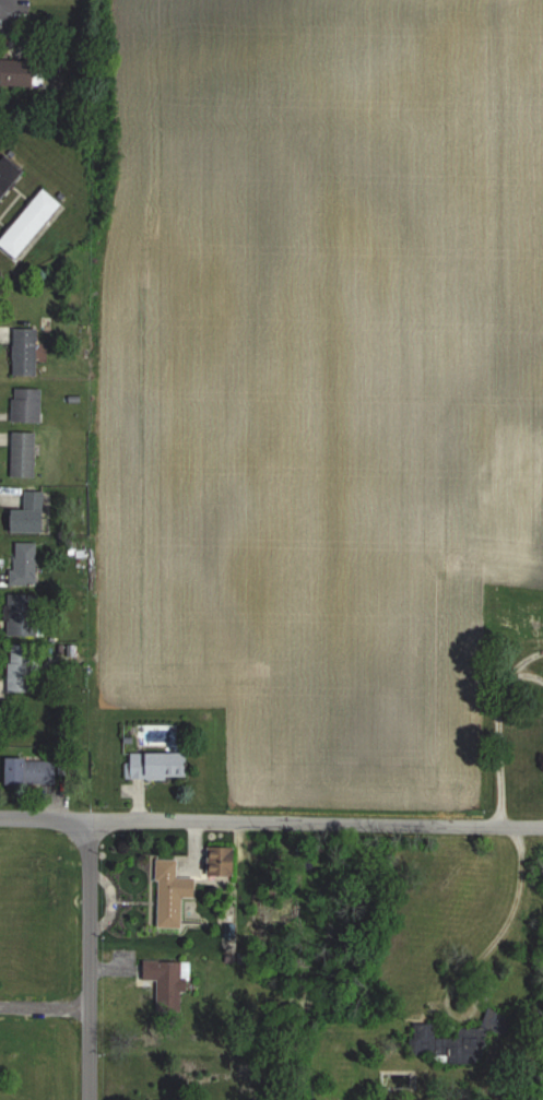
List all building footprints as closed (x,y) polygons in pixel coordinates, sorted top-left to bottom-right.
[(45,58),(4,58),(4,85),(45,85),(45,58)] [(7,154),(0,162),(0,202),(26,169),(7,154)] [(1,244),(20,259),(64,202),(45,187),(1,244)] [(16,375),(40,375),(40,327),(16,327),(16,375)] [(15,422),(44,422),(44,387),(15,387),(15,422)] [(14,431),(14,476),(38,476),(38,431),(14,431)] [(49,489),(27,489),(27,508),(14,508),(14,532),(49,532),(49,489)] [(39,585),(39,541),(14,541),(14,585),(39,585)] [(40,637),(38,594),(9,595),(10,638),(40,637)] [(10,692),(35,692),(35,644),(10,644),(10,692)] [(134,752),(134,778),(192,778),(192,752),(134,752)] [(8,783),(66,783),(66,757),(8,757),(8,783)] [(198,877),(179,877),(179,859),(159,859),(160,915),(185,915),(185,897),(198,897),(198,877)] [(143,980),(160,980),(160,1006),(186,1006),(187,960),(143,960),(143,980)] [(415,1056),(457,1055),(456,1037),(438,1038),(438,1022),(414,1023),(415,1056)]
